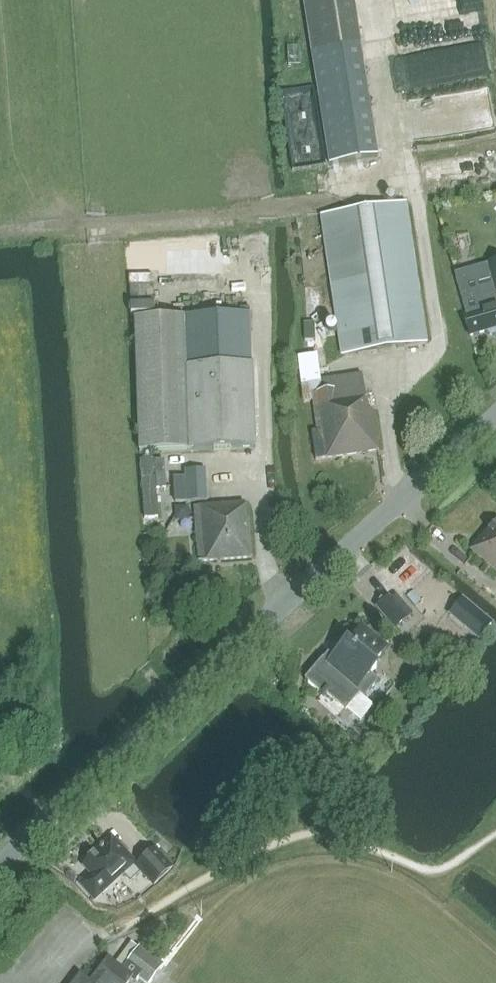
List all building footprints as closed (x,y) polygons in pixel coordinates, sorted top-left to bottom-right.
[(311,52),(312,52),(359,45),(352,0),(303,0),(311,52)] [(423,15),(459,11),(458,0),(421,0),(423,15)] [(369,108),(322,116),(329,163),(377,156),(369,108)] [(325,214),(346,355),(426,343),(405,203),(325,214)] [(495,328),(495,295),(495,292),(495,262),(487,265),(488,269),(456,279),(467,315),(464,316),(470,336),(495,328)] [(255,447),(252,364),(251,364),(249,313),(184,316),(135,318),(139,452),(189,449),(255,447)] [(318,460),(378,451),(372,410),(367,411),(362,375),(328,380),(329,391),(323,392),(317,355),(298,357),(305,402),(314,401),(318,429),(313,430),(318,460)] [(206,469),(186,470),(187,502),(207,501),(206,469)] [(156,489),(176,488),(175,476),(156,476),(156,489)] [(195,507),(199,562),(252,558),(250,517),(246,518),(245,503),(195,507)] [(471,552),(495,573),(495,523),(471,552)] [(407,618),(389,597),(376,607),(395,628),(407,618)] [(490,622),(463,600),(451,615),(479,636),(490,622)] [(323,659),(305,680),(324,697),(327,694),(345,709),(359,694),(364,698),(378,681),(370,674),(377,667),(373,664),(387,649),(362,629),(349,644),(347,642),(329,664),(323,659)] [(112,838),(83,864),(93,875),(82,885),(95,899),(123,873),(130,880),(140,871),(154,885),(172,869),(154,850),(137,866),(112,838)] [(159,961),(157,960),(140,946),(124,966),(144,982),(159,961)] [(108,958),(90,982),(80,974),(74,982),(129,982),(134,977),(108,958)]
